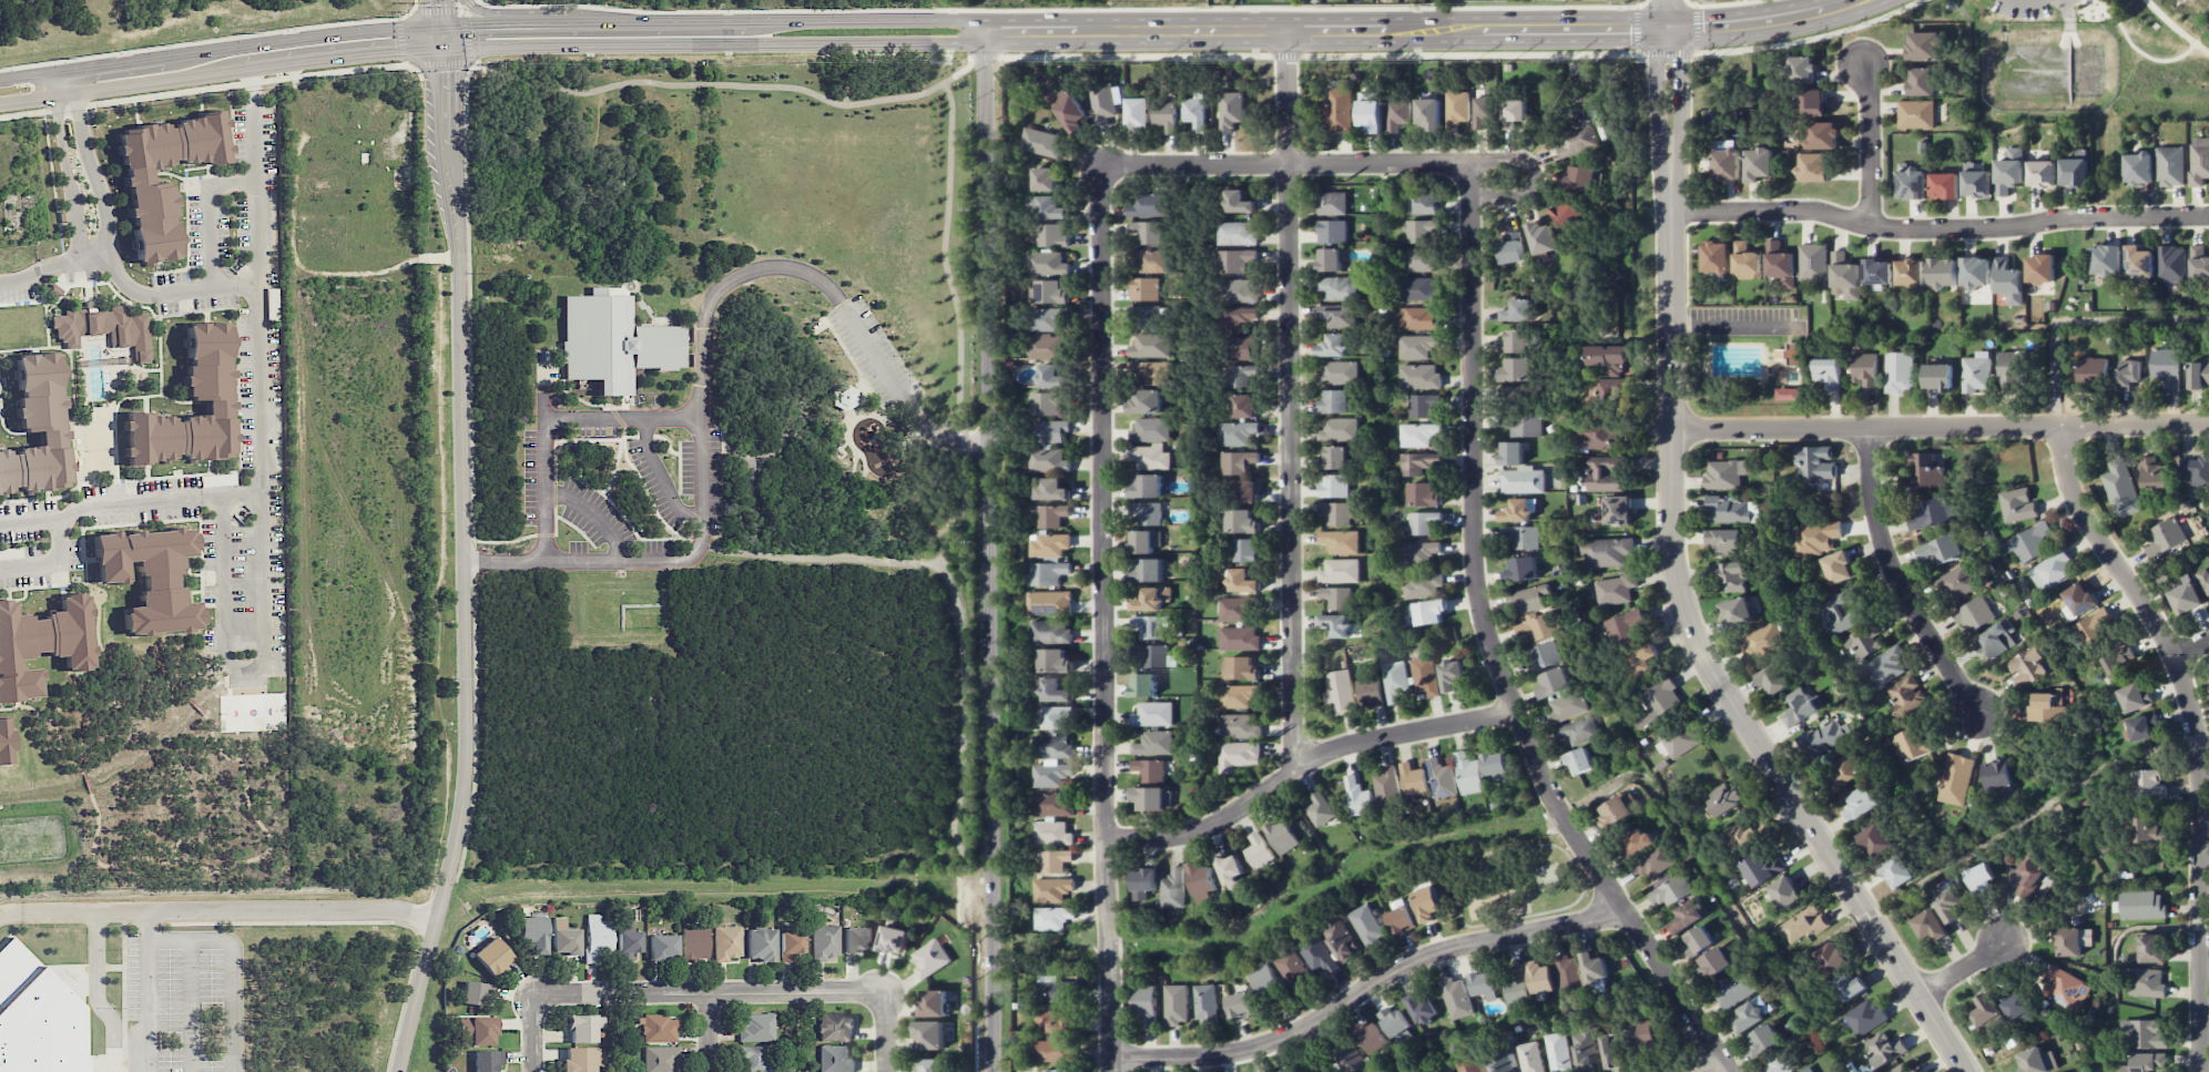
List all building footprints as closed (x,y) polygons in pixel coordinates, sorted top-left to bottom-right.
[(1907,32),(1908,61),(1941,60),(1940,31),(1907,32)] [(1814,56),(1790,56),(1790,83),(1814,83),(1814,56)] [(1933,67),(1909,68),(1910,96),(1934,95),(1933,67)] [(1328,131),(1351,131),(1352,79),(1340,79),(1340,88),(1329,88),(1328,131)] [(1094,123),(1106,122),(1105,117),(1116,116),(1113,83),(1091,85),(1094,123)] [(1089,121),(1070,89),(1050,100),(1070,133),(1089,121)] [(1824,116),(1824,90),(1801,90),(1801,116),(1824,116)] [(1446,123),(1469,122),(1469,91),(1446,92),(1446,123)] [(1243,121),(1243,92),(1219,92),(1220,133),(1234,133),(1233,122),(1243,121)] [(1359,126),(1368,126),(1368,134),(1382,133),(1381,100),(1377,100),(1377,92),(1358,92),(1359,126)] [(1487,129),(1487,121),(1494,121),(1494,97),(1473,97),(1474,130),(1487,129)] [(1146,127),(1146,98),(1124,98),(1124,127),(1146,127)] [(1205,131),(1205,98),(1182,99),(1182,121),(1192,121),(1192,131),(1205,131)] [(1440,99),(1417,99),(1417,124),(1427,124),(1427,131),(1440,131),(1440,99)] [(1526,121),(1526,100),(1502,100),(1503,122),(1526,121)] [(1898,129),(1934,129),(1934,101),(1898,100),(1898,129)] [(1410,101),(1388,102),(1388,133),(1399,133),(1399,124),(1411,124),(1410,101)] [(1176,134),(1175,102),(1153,102),(1153,127),(1163,126),(1164,134),(1176,134)] [(138,263),(118,125),(220,111),(226,157),(150,169),(152,182),(170,180),(180,256),(138,263)] [(1807,150),(1838,149),(1838,122),(1807,122),(1807,150)] [(1599,145),(1592,125),(1554,138),(1561,159),(1599,145)] [(1059,156),(1062,134),(1024,129),(1021,152),(1059,156)] [(2190,138),(2190,187),(2203,187),(2203,178),(2208,178),(2208,137),(2190,138)] [(1733,142),(1714,140),(1713,148),(1732,150),(1733,142)] [(2023,184),(2023,147),(2004,148),(2004,159),(1995,159),(1995,196),(2009,196),(2009,184),(2023,184)] [(2184,185),(2184,147),(2157,147),(2157,186),(2184,185)] [(1773,149),(1746,148),(1746,183),(1760,183),(1760,176),(1772,176),(1773,149)] [(1714,180),(1739,179),(1738,150),(1713,150),(1714,180)] [(2125,153),(2125,185),(2152,185),(2152,153),(2125,153)] [(1828,181),(1828,154),(1799,154),(1799,181),(1828,181)] [(2087,159),(2061,159),(2060,186),(2087,186),(2087,159)] [(2028,188),(2055,187),(2055,160),(2028,161),(2028,188)] [(1990,197),(1990,171),(1982,171),(1982,163),(1963,163),(1963,197),(1990,197)] [(1595,167),(1568,166),(1567,189),(1594,190),(1595,167)] [(1034,191),(1057,191),(1056,168),(1034,168),(1034,191)] [(1925,169),(1897,170),(1897,199),(1926,199),(1925,169)] [(1930,174),(1930,199),(1958,199),(1957,173),(1930,174)] [(1245,189),(1226,189),(1226,212),(1256,212),(1256,201),(1245,201),(1245,189)] [(1437,214),(1436,191),(1408,191),(1408,214),(1437,214)] [(1347,192),(1318,192),(1318,214),(1347,215),(1347,192)] [(1165,194),(1128,193),(1128,216),(1165,217),(1165,194)] [(1057,195),(1027,196),(1027,219),(1069,218),(1068,205),(1057,206),(1057,195)] [(1552,214),(1571,231),(1587,214),(1567,197),(1552,214)] [(1347,242),(1347,220),(1318,221),(1318,243),(1347,242)] [(1407,243),(1437,243),(1438,221),(1407,220),(1407,243)] [(1551,225),(1540,227),(1539,221),(1527,224),(1534,255),(1557,250),(1551,225)] [(1128,222),(1128,234),(1137,234),(1137,244),(1161,244),(1161,222),(1128,222)] [(1252,222),(1217,222),(1216,245),(1257,245),(1257,231),(1252,231),(1252,222)] [(1065,224),(1035,224),(1035,246),(1068,247),(1069,236),(1065,236),(1065,224)] [(1499,244),(1501,263),(1524,261),(1521,231),(1509,233),(1510,242),(1499,244)] [(1795,253),(1781,253),(1782,240),(1768,239),(1767,276),(1784,276),(1784,289),(1795,289),(1795,253)] [(1762,253),(1748,253),(1748,240),(1734,241),(1735,279),(1762,278),(1762,253)] [(1703,272),(1729,272),(1729,243),(1703,243),(1703,272)] [(1800,245),(1801,281),(1828,280),(1827,244),(1800,245)] [(2154,279),(2153,251),(2141,251),(2140,244),(2126,244),(2127,280),(2154,279)] [(2121,246),(2092,245),(2092,275),(2120,275),(2121,246)] [(2204,257),(2204,245),(2190,245),(2191,279),(2208,278),(2208,257),(2204,257)] [(2173,287),(2173,282),(2186,282),(2185,246),(2158,247),(2159,287),(2173,287)] [(1341,248),(1318,249),(1318,271),(1341,271),(1341,248)] [(1138,273),(1168,272),(1167,249),(1131,250),(1131,265),(1138,265),(1138,273)] [(1406,271),(1435,272),(1436,250),(1406,249),(1406,271)] [(1246,274),(1247,262),(1257,262),(1257,251),(1217,250),(1216,273),(1246,274)] [(1861,264),(1846,264),(1847,251),(1833,251),(1832,294),(1845,294),(1845,300),(1860,300),(1861,264)] [(1069,263),(1062,263),(1062,252),(1031,253),(1032,276),(1069,274),(1069,263)] [(2054,255),(2027,255),(2027,283),(2054,283),(2054,255)] [(1994,257),(1995,294),(2007,293),(2007,306),(2023,305),(2022,269),(2008,269),(2008,256),(1994,257)] [(1924,259),(1897,258),(1896,285),(1924,286),(1924,259)] [(1957,258),(1929,258),(1930,288),(1958,287),(1957,258)] [(1990,286),(1990,258),(1962,258),(1962,286),(1990,286)] [(1893,284),(1893,260),(1865,260),(1864,283),(1873,284),(1873,290),(1882,290),(1882,284),(1893,284)] [(1158,300),(1158,277),(1130,278),(1130,300),(1158,300)] [(1324,300),(1355,299),(1354,277),(1317,278),(1318,292),(1324,292),(1324,300)] [(1433,278),(1399,278),(1400,300),(1439,300),(1439,289),(1433,289),(1433,278)] [(1258,302),(1257,279),(1220,280),(1220,303),(1258,302)] [(1070,303),(1070,289),(1062,290),(1062,280),(1037,280),(1037,303),(1070,303)] [(563,295),(631,294),(631,325),(683,325),(683,366),(632,366),(632,394),(597,394),(597,377),(564,378),(563,295)] [(1499,310),(1499,320),(1531,322),(1532,300),(1510,299),(1509,310),(1499,310)] [(63,309),(126,304),(128,313),(147,310),(152,361),(134,364),(133,345),(110,347),(109,333),(78,336),(79,346),(67,346),(65,337),(54,337),(52,315),(64,314),(63,309)] [(1316,306),(1316,319),(1328,319),(1328,327),(1352,326),(1352,305),(1316,306)] [(1258,308),(1225,307),(1225,330),(1240,331),(1241,320),(1258,320),(1258,308)] [(1031,332),(1062,332),(1062,308),(1031,308),(1031,332)] [(1436,308),(1399,308),(1399,329),(1436,328),(1436,308)] [(228,321),(233,459),(130,462),(129,415),(206,412),(205,400),(187,400),(185,323),(228,321)] [(1528,330),(1507,330),(1507,343),(1500,343),(1500,352),(1528,353),(1528,330)] [(1169,356),(1169,333),(1136,334),(1136,345),(1129,346),(1129,358),(1169,356)] [(1347,356),(1347,333),(1329,333),(1329,343),(1317,343),(1317,356),(1347,356)] [(1029,358),(1062,359),(1063,335),(1030,335),(1029,358)] [(1400,359),(1429,359),(1429,348),(1440,348),(1440,335),(1400,336),(1400,359)] [(1253,360),(1253,337),(1229,337),(1229,360),(1253,360)] [(1802,341),(1789,343),(1789,348),(1775,348),(1775,358),(1790,358),(1791,364),(1803,364),(1802,341)] [(1628,345),(1586,346),(1587,365),(1607,365),(1607,377),(1623,376),(1623,363),(1629,363),(1628,345)] [(69,487),(0,493),(0,446),(39,442),(37,429),(19,431),(12,354),(55,349),(69,487)] [(2151,378),(2164,378),(2164,390),(2178,391),(2178,349),(2152,349),(2151,378)] [(1877,352),(1853,351),(1852,382),(1862,383),(1862,391),(1877,392),(1877,352)] [(1962,393),(1975,393),(1975,389),(1990,389),(1990,351),(1975,351),(1975,358),(1962,357),(1962,393)] [(2025,383),(2024,351),(1999,352),(1999,384),(2025,383)] [(1885,392),(1913,393),(1914,352),(1886,352),(1885,392)] [(2107,358),(2080,356),(2078,383),(2106,384),(2107,358)] [(1532,381),(1531,357),(1506,358),(1506,368),(1499,368),(1499,382),(1532,381)] [(1840,360),(1814,359),(1814,381),(1825,381),(1825,391),(1840,391),(1840,360)] [(2142,361),(2116,360),(2114,390),(2131,391),(2131,381),(2141,382),(2142,361)] [(1358,361),(1321,362),(1322,384),(1358,383),(1358,361)] [(1167,362),(1130,362),(1130,383),(1167,382),(1167,362)] [(2190,362),(2189,389),(2204,389),(2204,385),(2208,385),(2208,362),(2190,362)] [(1058,365),(1040,364),(1040,387),(1068,388),(1069,376),(1058,375),(1058,365)] [(1439,365),(1400,364),(1400,388),(1439,389),(1439,365)] [(1952,365),(1925,364),(1924,390),(1952,390),(1952,365)] [(1249,388),(1249,375),(1257,376),(1258,366),(1229,365),(1228,387),(1249,388)] [(1590,380),(1591,403),(1624,402),(1624,379),(1590,380)] [(832,405),(845,411),(856,402),(856,388),(843,381),(831,390),(832,405)] [(1506,400),(1531,399),(1530,386),(1506,387),(1506,400)] [(1799,400),(1799,388),(1775,388),(1775,400),(1799,400)] [(1350,413),(1350,389),(1324,390),(1324,400),(1317,400),(1317,413),(1350,413)] [(1161,413),(1161,390),(1136,390),(1136,399),(1129,399),(1129,413),(1161,413)] [(1061,415),(1060,392),(1030,393),(1031,415),(1061,415)] [(1255,418),(1256,394),(1231,394),(1231,417),(1255,418)] [(1441,395),(1409,395),(1409,418),(1432,417),(1432,406),(1441,406),(1441,395)] [(1542,437),(1543,413),(1511,413),(1510,436),(1542,437)] [(1130,441),(1169,442),(1169,418),(1136,418),(1136,429),(1130,429),(1130,441)] [(1358,418),(1324,418),(1324,430),(1317,430),(1317,440),(1358,440),(1358,418)] [(1070,421),(1037,420),(1037,443),(1064,443),(1064,430),(1070,430),(1070,421)] [(1248,446),(1248,435),(1259,435),(1259,423),(1219,423),(1219,446),(1248,446)] [(1430,447),(1430,438),(1441,438),(1441,423),(1401,424),(1401,447),(1430,447)] [(1617,448),(1617,425),(1582,424),(1582,447),(1617,448)] [(1523,442),(1501,442),(1501,465),(1523,465),(1523,442)] [(1170,469),(1170,452),(1163,452),(1163,445),(1131,445),(1132,461),(1137,461),(1137,469),(1170,469)] [(1326,469),(1347,469),(1347,446),(1326,446),(1326,469)] [(1833,447),(1796,446),(1795,464),(1800,464),(1800,478),(1836,478),(1836,461),(1833,461),(1833,447)] [(1070,471),(1071,460),(1063,460),(1063,449),(1030,448),(1030,471),(1070,471)] [(1221,475),(1248,475),(1248,463),(1260,463),(1259,452),(1220,453),(1221,475)] [(1945,487),(1944,466),(1934,466),(1934,452),(1911,453),(1911,469),(1902,469),(1903,488),(1945,487)] [(1401,476),(1423,476),(1423,467),(1441,468),(1441,454),(1401,453),(1401,476)] [(1620,456),(1588,456),(1588,491),(1624,491),(1624,472),(1620,472),(1620,456)] [(2115,519),(2141,511),(2125,456),(2108,461),(2111,472),(2102,474),(2115,519)] [(2167,488),(2166,465),(2155,465),(2155,456),(2141,457),(2141,488),(2167,488)] [(2208,486),(2208,458),(2180,457),(2180,475),(2192,475),(2191,485),(2208,486)] [(1706,461),(1707,489),(1741,489),(1741,475),(1748,475),(1748,460),(1706,461)] [(1501,470),(1501,492),(1544,493),(1545,470),(1534,469),(1534,466),(1518,466),(1518,470),(1501,470)] [(1162,497),(1162,474),(1137,475),(1137,484),(1129,485),(1130,498),(1162,497)] [(1349,497),(1349,474),(1320,475),(1320,497),(1349,497)] [(1070,499),(1070,488),(1063,488),(1063,479),(1043,479),(1043,487),(1032,487),(1032,499),(1070,499)] [(1257,480),(1233,480),(1232,503),(1256,503),(1257,480)] [(1409,505),(1442,506),(1442,492),(1434,492),(1434,483),(1409,483),(1409,505)] [(2005,523),(2038,516),(2035,502),(2031,502),(2028,486),(1998,493),(2005,523)] [(1631,496),(1606,496),(1606,524),(1631,524),(1631,496)] [(1738,502),(1738,496),(1707,497),(1707,523),(1759,522),(1759,501),(1738,502)] [(1951,523),(1950,515),(1956,514),(1954,505),(1946,506),(1945,497),(1917,501),(1919,514),(1908,515),(1910,529),(1951,523)] [(1501,510),(1500,521),(1534,522),(1534,499),(1511,498),(1511,510),(1501,510)] [(1162,524),(1162,502),(1130,503),(1131,514),(1139,514),(1139,525),(1162,524)] [(1327,525),(1351,525),(1350,502),(1317,503),(1317,515),(1327,514),(1327,525)] [(1039,528),(1062,528),(1062,516),(1071,516),(1071,505),(1039,506),(1039,528)] [(1253,509),(1227,509),(1227,533),(1260,533),(1260,519),(1253,519),(1253,509)] [(1442,512),(1409,512),(1410,535),(1433,535),(1433,522),(1442,522),(1442,512)] [(2188,540),(2175,516),(2148,530),(2154,542),(2144,547),(2151,559),(2188,540)] [(2007,540),(2019,564),(2049,550),(2043,537),(2053,533),(2047,521),(2007,540)] [(1797,555),(1833,553),(1832,538),(1842,538),(1841,522),(1796,523),(1797,555)] [(1539,526),(1513,527),(1513,549),(1540,549),(1539,526)] [(140,604),(136,559),(124,560),(126,582),(96,584),(93,533),(193,527),(195,554),(181,555),(184,601),(198,600),(201,629),(126,634),(124,605),(140,604)] [(1160,547),(1161,531),(1130,530),(1130,553),(1153,554),(1153,547),(1160,547)] [(1742,530),(1705,530),(1704,547),(1716,547),(1716,554),(1742,554),(1742,530)] [(1359,531),(1318,532),(1318,543),(1329,543),(1330,554),(1359,553),(1359,531)] [(1931,557),(1934,566),(1961,555),(1952,533),(1916,547),(1921,561),(1931,557)] [(1071,534),(1038,534),(1038,541),(1031,541),(1031,557),(1064,557),(1064,549),(1071,549),(1071,534)] [(1634,538),(1576,540),(1577,559),(1583,558),(1583,567),(1626,566),(1625,555),(1634,555),(1634,538)] [(1237,562),(1259,562),(1258,539),(1237,540),(1237,562)] [(1441,542),(1401,543),(1401,565),(1431,564),(1430,554),(1441,554),(1441,542)] [(2077,571),(2061,548),(2027,571),(2043,595),(2077,571)] [(1832,586),(1853,577),(1848,564),(1851,563),(1846,550),(1821,559),(1832,586)] [(1511,569),(1505,569),(1506,582),(1538,579),(1536,557),(1509,559),(1511,569)] [(1163,582),(1162,559),(1137,559),(1137,568),(1130,568),(1130,582),(1163,582)] [(1359,559),(1325,559),(1326,571),(1318,571),(1318,583),(1359,582),(1359,559)] [(1986,584),(1973,559),(1936,578),(1949,603),(1986,584)] [(1711,577),(1721,576),(1723,593),(1747,590),(1744,561),(1710,564),(1711,577)] [(1029,586),(1060,585),(1060,574),(1071,574),(1071,562),(1029,563),(1029,586)] [(1249,568),(1230,568),(1230,591),(1261,591),(1261,580),(1249,580),(1249,568)] [(2206,568),(2195,574),(2208,596),(2208,573),(2206,568)] [(1446,589),(1442,570),(1401,580),(1406,598),(1446,589)] [(1631,602),(1630,587),(1638,587),(1637,575),(1595,579),(1598,606),(1631,602)] [(2096,605),(2084,581),(2062,592),(2074,617),(2096,605)] [(2167,592),(2179,616),(2204,604),(2192,581),(2167,592)] [(1512,616),(1545,608),(1541,594),(1549,592),(1547,583),(1506,594),(1512,616)] [(1161,610),(1160,602),(1171,601),(1171,587),(1141,588),(1141,599),(1130,599),(1131,611),(1161,610)] [(1352,610),(1351,587),(1319,588),(1319,599),(1329,599),(1329,610),(1352,610)] [(1071,591),(1027,592),(1028,615),(1071,614),(1071,591)] [(42,698),(0,702),(0,601),(11,600),(12,615),(58,611),(57,596),(85,593),(91,668),(62,671),(61,655),(17,658),(17,671),(40,668),(42,698)] [(1953,613),(1966,635),(1995,618),(1982,595),(1953,613)] [(1753,620),(1746,596),(1720,604),(1727,627),(1753,620)] [(1249,620),(1249,612),(1256,612),(1256,597),(1220,598),(1220,621),(1249,620)] [(1448,612),(1446,600),(1408,603),(1409,617),(1416,616),(1417,626),(1442,623),(1441,613),(1448,612)] [(1636,635),(1632,627),(1648,621),(1642,607),(1595,625),(1604,647),(1636,635)] [(2083,646),(2116,631),(2106,609),(2073,623),(2083,646)] [(1528,642),(1559,634),(1554,613),(1523,621),(1528,642)] [(1349,615),(1319,615),(1319,626),(1330,626),(1330,638),(1349,638),(1350,624),(1349,624),(1349,615)] [(1140,639),(1163,639),(1163,626),(1168,626),(1168,616),(1131,617),(1131,630),(1140,630),(1140,639)] [(1992,660),(2016,644),(2009,634),(2015,630),(2006,618),(1970,642),(1977,654),(1984,649),(1992,660)] [(1070,620),(1032,620),(1033,643),(1070,643),(1070,620)] [(1844,636),(1855,661),(1882,649),(1876,635),(1885,631),(1880,620),(1844,636)] [(1749,660),(1784,646),(1774,621),(1739,634),(1749,660)] [(1220,650),(1259,649),(1259,627),(1220,627),(1220,650)] [(1562,662),(1555,641),(1525,650),(1532,671),(1562,662)] [(1654,668),(1649,660),(1659,654),(1653,642),(1625,656),(1636,677),(1654,668)] [(1861,666),(1877,690),(1907,670),(1899,659),(1905,655),(1897,643),(1861,666)] [(2005,662),(2021,690),(2048,674),(2041,662),(2044,660),(2035,644),(2005,662)] [(1177,656),(1169,656),(1169,645),(1131,645),(1131,657),(1142,656),(1142,667),(1177,667),(1177,656)] [(2135,658),(2130,646),(2101,657),(2110,681),(2134,672),(2129,660),(2135,658)] [(1065,649),(1040,649),(1040,672),(1072,672),(1072,659),(1065,659),(1065,649)] [(1440,695),(1432,655),(1410,659),(1416,692),(1424,691),(1426,698),(1440,695)] [(1261,680),(1261,666),(1253,666),(1253,658),(1222,657),(1222,679),(1261,680)] [(1388,705),(1402,703),(1401,693),(1409,692),(1406,661),(1383,664),(1388,705)] [(1461,661),(1450,663),(1449,661),(1438,663),(1445,693),(1456,691),(1453,680),(1465,677),(1461,661)] [(1787,689),(1777,664),(1757,672),(1766,697),(1787,689)] [(1543,685),(1537,686),(1541,698),(1572,689),(1565,667),(1540,674),(1543,685)] [(1330,691),(1323,693),(1326,707),(1333,706),(1334,715),(1357,711),(1349,669),(1326,673),(1330,691)] [(1131,674),(1132,697),(1156,696),(1155,673),(1131,674)] [(1897,719),(1929,701),(1920,687),(1912,673),(1887,688),(1896,704),(1890,707),(1897,719)] [(1360,708),(1383,705),(1379,677),(1357,679),(1360,708)] [(1043,701),(1073,701),(1072,689),(1061,690),(1061,678),(1042,678),(1043,701)] [(1641,695),(1655,719),(1683,702),(1669,678),(1641,695)] [(2149,706),(2142,682),(2118,689),(2125,713),(2149,706)] [(1821,709),(1806,683),(1785,696),(1793,708),(1780,716),(1788,729),(1821,709)] [(1221,709),(1250,708),(1250,697),(1261,697),(1261,685),(1221,686),(1221,709)] [(2028,693),(2028,721),(2066,722),(2066,701),(2070,701),(2071,688),(2058,688),(2058,694),(2028,693)] [(1549,701),(1557,722),(1589,711),(1581,690),(1549,701)] [(1172,702),(1138,702),(1138,714),(1132,714),(1132,725),(1172,725),(1172,702)] [(1071,758),(1071,736),(1057,735),(1057,729),(1067,729),(1067,718),(1072,718),(1072,707),(1040,706),(1040,734),(1032,734),(1032,758),(1071,758)] [(1256,715),(1221,714),(1221,738),(1262,738),(1262,725),(1256,725),(1256,715)] [(2151,728),(2159,726),(2157,714),(2128,719),(2132,741),(2153,738),(2151,728)] [(1600,735),(1592,715),(1554,729),(1558,742),(1571,737),(1574,745),(1600,735)] [(15,763),(14,718),(0,718),(0,764),(15,763)] [(1796,739),(1809,760),(1853,733),(1847,722),(1837,728),(1830,718),(1796,739)] [(1933,751),(1922,724),(1890,737),(1901,764),(1933,751)] [(1172,754),(1173,731),(1143,731),(1143,743),(1132,743),(1132,753),(1172,754)] [(1260,742),(1218,743),(1219,775),(1236,775),(1236,766),(1261,765),(1260,742)] [(1574,776),(1595,768),(1587,747),(1566,755),(1574,776)] [(1460,794),(1484,792),(1480,758),(1467,760),(1466,751),(1455,752),(1460,794)] [(1483,755),(1487,776),(1496,775),(1497,781),(1510,778),(1505,751),(1483,755)] [(1964,806),(1974,758),(1949,753),(1938,801),(1964,806)] [(1827,773),(1838,789),(1864,771),(1853,755),(1827,773)] [(1457,795),(1452,765),(1440,767),(1439,756),(1427,758),(1434,798),(1457,795)] [(2013,790),(2009,759),(1983,763),(1987,793),(2013,790)] [(1164,760),(1132,760),(1132,771),(1141,771),(1141,779),(1164,779),(1164,760)] [(1401,762),(1404,795),(1427,792),(1424,768),(1412,770),(1411,761),(1401,762)] [(1033,764),(1032,787),(1062,787),(1062,777),(1073,777),(1073,764),(1033,764)] [(1380,810),(1402,806),(1395,765),(1381,767),(1383,774),(1373,776),(1380,810)] [(2135,770),(2135,796),(2166,795),(2166,784),(2161,784),(2161,769),(2135,770)] [(1374,813),(1371,790),(1360,791),(1358,774),(1346,775),(1351,816),(1374,813)] [(1717,817),(1746,801),(1737,786),(1729,790),(1725,782),(1709,792),(1713,799),(1708,801),(1717,817)] [(1849,805),(1840,810),(1847,823),(1880,807),(1868,784),(1844,795),(1849,805)] [(1140,810),(1171,810),(1172,788),(1132,788),(1131,801),(1140,802),(1140,810)] [(1317,828),(1337,816),(1320,788),(1310,794),(1315,803),(1306,808),(1317,828)] [(1033,815),(1073,816),(1074,793),(1057,792),(1034,791),(1033,815)] [(1629,793),(1600,807),(1604,817),(1600,819),(1605,830),(1638,814),(1629,793)] [(1299,845),(1284,817),(1264,828),(1280,856),(1299,845)] [(2132,843),(2167,843),(2167,828),(2159,828),(2158,817),(2132,817),(2132,843)] [(1754,827),(1745,832),(1739,822),(1726,830),(1738,851),(1761,839),(1754,827)] [(1857,835),(1870,858),(1892,845),(1879,823),(1857,835)] [(1629,860),(1654,844),(1642,826),(1618,841),(1629,860)] [(1255,870),(1275,859),(1259,830),(1248,836),(1253,845),(1244,850),(1255,870)] [(1637,877),(1647,871),(1651,878),(1674,864),(1663,845),(1630,865),(1637,877)] [(2052,860),(2031,846),(2016,870),(2025,877),(2015,892),(2026,900),(2052,860)] [(1741,867),(1755,888),(1786,868),(1771,847),(1741,867)] [(1073,850),(1041,851),(1041,873),(1064,873),(1064,862),(1074,861),(1073,850)] [(1236,877),(1244,874),(1238,855),(1227,859),(1225,852),(1216,855),(1228,894),(1241,890),(1236,877)] [(1902,853),(1879,865),(1892,891),(1916,878),(1902,853)] [(1211,866),(1203,868),(1201,860),(1187,863),(1196,906),(1212,902),(1210,892),(1216,891),(1211,866)] [(1986,885),(1996,880),(1987,862),(1965,873),(1978,901),(1991,895),(1986,885)] [(1183,866),(1170,866),(1170,878),(1160,878),(1161,908),(1184,908),(1183,866)] [(1133,869),(1133,901),(1148,901),(1148,891),(1156,891),(1155,869),(1133,869)] [(1648,894),(1654,907),(1665,901),(1667,906),(1693,893),(1683,873),(1670,878),(1669,875),(1652,883),(1656,890),(1648,894)] [(1769,885),(1781,910),(1801,900),(1790,875),(1769,885)] [(1034,902),(1064,902),(1064,892),(1075,892),(1074,879),(1034,879),(1034,902)] [(1960,917),(1955,908),(1962,904),(1950,884),(1931,896),(1948,925),(1960,917)] [(1433,913),(1441,910),(1434,887),(1412,894),(1422,925),(1435,920),(1433,913)] [(1693,897),(1675,911),(1679,917),(1669,924),(1677,936),(1706,915),(1693,897)] [(1386,937),(1367,903),(1348,914),(1367,948),(1386,937)] [(1386,913),(1394,935),(1416,927),(1407,905),(1386,913)] [(1035,930),(1065,931),(1065,920),(1076,920),(1076,907),(1035,907),(1035,930)] [(1911,920),(1923,940),(1931,935),(1936,943),(1949,935),(1932,907),(1911,920)] [(1789,945),(1815,929),(1806,913),(1795,920),(1793,917),(1778,926),(1789,945)] [(585,963),(599,963),(599,957),(611,957),(611,921),(599,921),(599,914),(586,914),(585,963)] [(546,917),(518,916),(518,940),(531,941),(531,950),(545,950),(546,917)] [(579,954),(578,929),(566,930),(565,917),(552,917),(553,954),(579,954)] [(1321,930),(1342,963),(1360,951),(1340,918),(1321,930)] [(1685,935),(1690,943),(1683,948),(1690,959),(1715,944),(1703,924),(1685,935)] [(811,926),(811,961),(825,961),(825,957),(840,956),(839,925),(811,926)] [(708,926),(681,926),(681,962),(708,961),(708,926)] [(714,926),(713,958),(741,958),(742,926),(714,926)] [(909,930),(883,926),(879,949),(905,953),(909,930)] [(872,927),(843,927),(844,952),(872,952),(872,927)] [(2056,956),(2081,956),(2082,942),(2088,943),(2088,929),(2056,928),(2056,956)] [(774,929),(746,929),(746,958),(757,958),(757,962),(774,962),(774,929)] [(616,953),(640,954),(641,932),(617,931),(616,953)] [(780,932),(780,962),(804,961),(803,931),(780,932)] [(676,934),(648,935),(649,960),(677,960),(676,934)] [(1337,969),(1320,934),(1299,945),(1316,979),(1337,969)] [(2164,934),(2139,934),(2139,963),(2165,963),(2164,934)] [(472,954),(493,978),(514,959),(493,936),(472,954)] [(82,1007),(12,937),(0,949),(0,1071),(82,1071),(82,1007)] [(952,962),(938,938),(909,955),(923,979),(952,962)] [(1849,964),(1836,940),(1812,953),(1825,977),(1849,964)] [(1697,959),(1708,979),(1731,966),(1720,946),(1697,959)] [(1312,975),(1292,948),(1273,961),(1293,988),(1312,975)] [(1607,981),(1605,958),(1593,959),(1593,952),(1583,953),(1586,983),(1607,981)] [(1579,955),(1557,956),(1561,995),(1582,993),(1579,955)] [(1541,967),(1541,960),(1529,962),(1533,1000),(1549,998),(1548,992),(1555,991),(1552,966),(1541,967)] [(1248,973),(1263,1000),(1283,990),(1268,962),(1248,973)] [(1507,1007),(1529,1005),(1525,964),(1509,965),(1510,977),(1504,977),(1507,1007)] [(2052,968),(2041,997),(2080,1011),(2091,983),(2052,968)] [(2165,997),(2166,983),(2162,983),(2163,969),(2130,968),(2129,996),(2165,997)] [(1711,990),(1721,1011),(1760,990),(1749,970),(1711,990)] [(1492,971),(1470,975),(1474,997),(1485,995),(1487,1002),(1497,1000),(1492,971)] [(1861,976),(1850,983),(1845,974),(1831,982),(1844,1003),(1869,988),(1861,976)] [(1452,1021),(1474,1014),(1461,976),(1439,983),(1452,1021)] [(1037,978),(1038,1002),(1077,1002),(1077,977),(1037,978)] [(484,1005),(485,983),(464,981),(462,1004),(484,1005)] [(1216,984),(1195,985),(1196,1020),(1217,1019),(1216,984)] [(1155,985),(1133,985),(1133,1017),(1142,1017),(1143,1028),(1156,1028),(1155,985)] [(1188,1024),(1188,985),(1166,985),(1165,1024),(1188,1024)] [(947,1016),(946,990),(921,990),(922,1017),(947,1016)] [(1232,1019),(1255,1014),(1249,991),(1227,997),(1232,1019)] [(2002,1002),(2011,1022),(2023,1016),(2025,1021),(2037,1016),(2025,991),(2002,1002)] [(1431,998),(1423,1002),(1418,992),(1405,998),(1419,1026),(1439,1016),(1431,998)] [(1978,1027),(2000,1017),(1989,992),(1976,998),(1981,1008),(1971,1012),(1978,1027)] [(1735,1011),(1740,1018),(1731,1024),(1739,1034),(1772,1012),(1760,994),(1735,1011)] [(1856,1037),(1887,1022),(1874,997),(1844,1013),(1856,1037)] [(1401,1010),(1393,1013),(1390,1007),(1379,1012),(1396,1045),(1414,1035),(1401,1010)] [(1075,1033),(1076,1012),(1037,1011),(1036,1023),(1040,1023),(1040,1032),(1075,1033)] [(742,1041),(775,1041),(774,1013),(741,1014),(742,1041)] [(845,1013),(818,1013),(818,1040),(853,1040),(853,1018),(845,1017),(845,1013)] [(596,1042),(595,1027),(605,1027),(605,1015),(568,1015),(569,1043),(596,1042)] [(641,1042),(677,1042),(677,1018),(668,1018),(668,1015),(641,1015),(641,1042)] [(495,1017),(459,1018),(460,1046),(496,1045),(495,1017)] [(2167,1047),(2167,1032),(2163,1032),(2162,1019),(2121,1020),(2122,1048),(2167,1047)] [(1372,1055),(1390,1044),(1375,1020),(1357,1032),(1372,1055)] [(1634,1047),(1656,1045),(1654,1020),(1632,1023),(1634,1047)] [(943,1050),(944,1022),(916,1021),(915,1039),(919,1039),(918,1049),(943,1050)] [(1754,1060),(1781,1041),(1769,1022),(1748,1036),(1753,1044),(1747,1049),(1754,1060)] [(1600,1071),(1593,1027),(1572,1031),(1579,1071),(1593,1071),(1600,1071)] [(1566,1031),(1545,1035),(1552,1071),(1573,1071),(1566,1031)] [(1909,1052),(1901,1037),(1890,1043),(1884,1032),(1864,1042),(1878,1068),(1909,1052)] [(1621,1033),(1603,1034),(1605,1069),(1623,1068),(1621,1033)] [(1034,1061),(1077,1062),(1077,1040),(1058,1040),(1058,1039),(1034,1039),(1034,1061)] [(1523,1071),(1544,1071),(1537,1041),(1517,1045),(1523,1071)] [(855,1058),(850,1058),(850,1045),(818,1046),(819,1071),(855,1071),(855,1058)] [(1511,1068),(1518,1067),(1513,1045),(1489,1050),(1494,1071),(1512,1071),(1511,1068)] [(675,1060),(680,1060),(680,1046),(644,1046),(644,1071),(675,1071),(675,1060)] [(770,1059),(765,1059),(765,1046),(741,1046),(741,1071),(770,1071),(770,1059)] [(2052,1050),(2043,1054),(2040,1046),(2015,1055),(2022,1071),(2049,1071),(2059,1068),(2052,1050)] [(1800,1066),(1787,1047),(1761,1065),(1766,1071),(1790,1071),(1800,1066)] [(474,1050),(474,1071),(495,1071),(495,1064),(503,1064),(504,1050),(474,1050)] [(2131,1053),(2132,1065),(2119,1065),(2119,1071),(2146,1071),(2146,1069),(2167,1068),(2167,1053),(2131,1053)] [(1482,1064),(1479,1065),(1475,1054),(1456,1061),(1460,1071),(1486,1071),(1482,1064)] [(923,1059),(924,1069),(915,1069),(915,1071),(944,1071),(944,1059),(923,1059)] [(1449,1062),(1429,1071),(1454,1071),(1449,1062)] [(1889,1071),(1909,1071),(1903,1063),(1888,1071),(1889,1071)]
